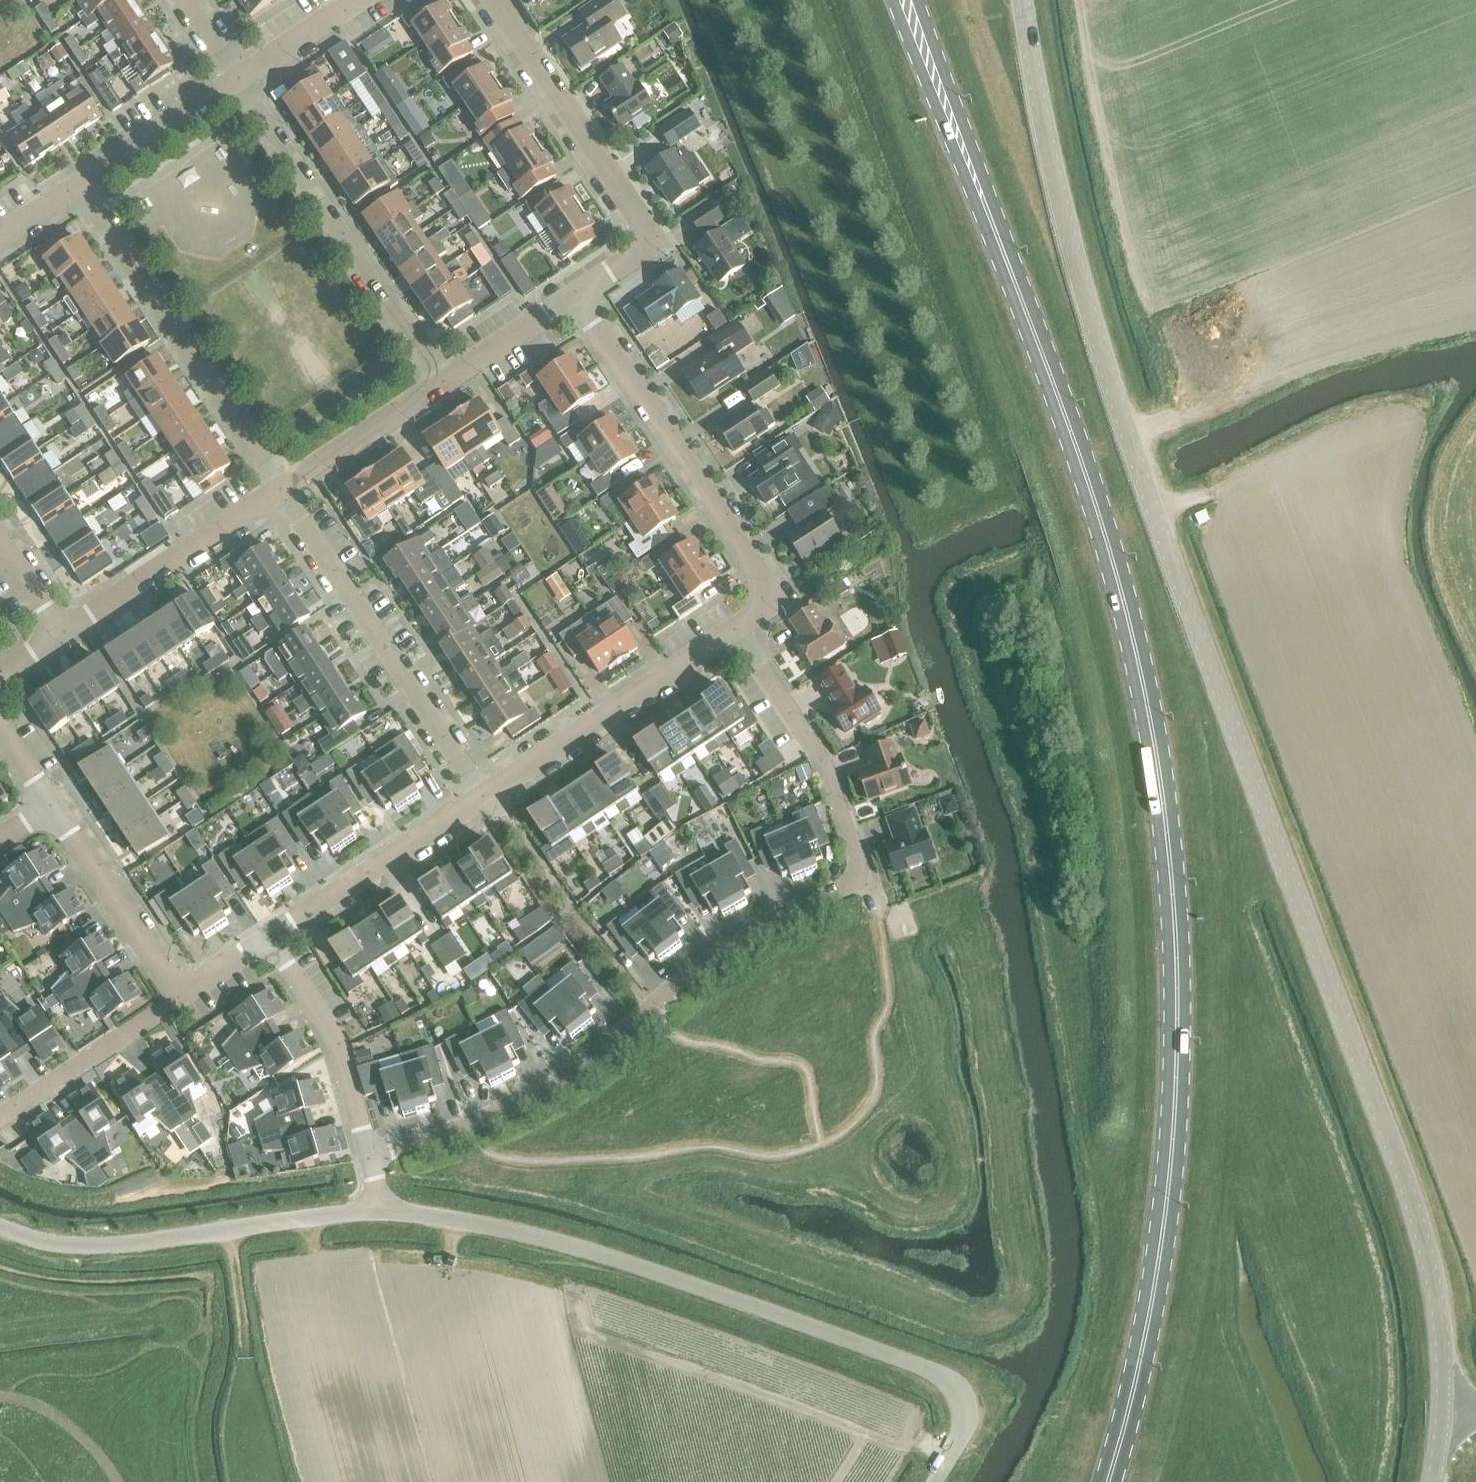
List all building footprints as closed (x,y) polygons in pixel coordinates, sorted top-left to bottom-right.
[(82,22),(97,13),(97,12),(115,0),(77,0),(84,12),(78,16),(82,22)] [(109,30),(137,11),(133,6),(134,1),(134,0),(115,0),(97,12),(97,13),(82,22),(87,30),(102,20),(109,30)] [(245,2),(244,7),(250,16),(275,0),(244,0),(245,2)] [(425,44),(457,22),(450,13),(452,12),(446,3),(441,6),(437,0),(429,0),(401,18),(408,29),(413,26),(425,44)] [(581,72),(591,66),(590,64),(621,42),(611,27),(626,17),(615,0),(599,0),(579,13),(587,25),(563,41),(574,58),(572,59),(581,72)] [(35,10),(43,22),(50,18),(42,5),(35,10)] [(104,49),(109,56),(152,28),(146,18),(141,17),(137,12),(140,10),(139,10),(137,11),(109,30),(117,42),(112,45),(111,44),(104,49)] [(50,18),(43,22),(51,34),(58,30),(50,18)] [(457,22),(425,44),(436,62),(432,64),(439,75),(473,53),(466,43),(470,40),(464,31),(463,32),(457,22)] [(674,24),(663,32),(670,42),(681,35),(674,24)] [(152,28),(109,57),(114,64),(126,56),(133,67),(161,47),(157,42),(158,37),(152,28)] [(65,42),(74,55),(80,50),(72,37),(65,42)] [(328,53),(349,86),(367,74),(345,42),(328,53)] [(60,46),(51,52),(58,64),(68,57),(60,46)] [(133,67),(123,74),(130,85),(137,96),(151,87),(151,88),(171,74),(168,70),(176,64),(170,54),(165,53),(161,48),(164,46),(163,46),(161,47),(133,67)] [(80,50),(74,55),(81,66),(88,62),(80,50)] [(454,88),(466,106),(498,84),(492,75),(493,74),(487,65),(483,68),(476,58),(442,80),(450,91),(454,88)] [(23,63),(16,68),(21,76),(22,77),(29,72),(23,63)] [(622,66),(600,80),(609,93),(611,92),(615,98),(605,105),(621,129),(630,123),(636,131),(650,121),(645,113),(653,108),(637,83),(635,85),(622,66)] [(16,68),(7,74),(12,82),(21,76),(16,68)] [(286,102),(298,120),(330,98),(318,80),(321,79),(314,68),(291,84),(298,94),(286,102)] [(89,78),(97,90),(104,86),(104,85),(96,73),(89,78)] [(362,86),(370,96),(378,91),(370,80),(362,86)] [(62,82),(54,87),(84,131),(102,118),(96,109),(100,106),(87,87),(83,90),(81,87),(80,88),(76,82),(66,89),(62,82)] [(104,86),(97,90),(112,113),(124,106),(108,83),(108,82),(104,85),(104,86)] [(398,84),(386,92),(396,108),(408,100),(398,84)] [(498,84),(466,106),(477,124),(473,126),(480,137),(514,115),(507,105),(511,102),(505,93),(504,94),(498,84)] [(8,97),(0,85),(0,103),(8,97)] [(55,104),(44,112),(66,143),(84,131),(54,87),(47,92),(55,104)] [(378,91),(370,96),(378,108),(385,102),(378,91)] [(310,137),(339,117),(346,112),(335,96),(330,99),(330,98),(298,120),(310,137)] [(26,106),(18,111),(48,155),(66,143),(44,112),(34,118),(26,106)] [(48,155),(18,111),(10,116),(19,128),(8,136),(29,167),(48,155)] [(660,132),(670,147),(699,128),(689,112),(660,132)] [(385,120),(393,131),(401,125),(393,114),(385,120)] [(310,137),(321,154),(350,134),(339,117),(310,137)] [(495,150),(507,168),(539,146),(533,137),(534,136),(528,127),(524,130),(517,120),(484,142),(491,153),(495,150)] [(401,125),(393,131),(400,142),(408,136),(401,125)] [(321,154),(332,171),(362,151),(355,141),(364,136),(359,128),(350,134),(321,154)] [(427,135),(418,140),(424,150),(433,144),(427,135)] [(412,159),(419,170),(427,164),(412,142),(404,148),(412,159)] [(332,171),(344,188),(383,162),(372,145),(362,151),(332,171)] [(539,147),(497,175),(509,193),(515,190),(522,200),(555,177),(549,167),(553,164),(547,155),(546,156),(539,147)] [(646,170),(655,184),(657,182),(672,205),(698,188),(697,186),(709,178),(700,165),(688,173),(674,152),(646,170)] [(383,162),(344,188),(356,206),(372,196),(375,200),(398,184),(383,162)] [(460,178),(448,186),(451,191),(458,201),(470,193),(460,178)] [(428,184),(436,196),(444,191),(437,179),(428,184)] [(559,182),(525,205),(532,215),(526,219),(538,237),(548,230),(581,209),(574,199),(575,198),(569,189),(565,192),(559,182)] [(446,194),(444,196),(453,210),(461,205),(458,201),(451,191),(446,194)] [(364,218),(376,236),(410,213),(398,194),(364,218)] [(461,205),(453,210),(460,222),(469,216),(468,216),(461,205)] [(695,248),(719,283),(744,266),(715,223),(722,218),(713,206),(691,220),(700,233),(706,241),(695,248)] [(480,208),(468,216),(469,216),(478,231),(490,223),(480,208)] [(376,236),(388,254),(419,233),(413,224),(423,217),(417,209),(410,213),(376,236)] [(581,209),(548,230),(560,248),(556,250),(563,261),(597,239),(590,229),(594,226),(588,217),(587,218),(581,209)] [(388,254),(400,272),(441,244),(436,236),(426,243),(419,233),(388,254)] [(465,238),(472,250),(480,244),(473,233),(465,238)] [(46,260),(59,279),(62,277),(61,277),(91,258),(78,239),(67,246),(60,236),(36,252),(44,262),(46,260)] [(400,272),(412,289),(443,269),(437,259),(446,253),(441,244),(400,272)] [(480,244),(472,250),(478,260),(486,254),(480,244)] [(498,245),(491,250),(500,264),(511,257),(512,256),(506,247),(498,245)] [(511,257),(500,264),(507,274),(518,267),(511,257)] [(66,284),(73,294),(102,274),(91,258),(61,277),(62,277),(59,279),(52,283),(57,290),(66,284)] [(482,269),(480,271),(489,285),(499,301),(512,293),(502,277),(492,262),(482,269)] [(412,289),(424,308),(458,285),(467,279),(462,272),(450,280),(443,269),(412,289)] [(655,289),(636,301),(654,328),(672,316),(673,317),(700,299),(680,269),(654,287),(655,289)] [(73,294),(64,301),(75,316),(84,311),(113,291),(102,274),(73,294)] [(458,285),(424,308),(436,326),(446,320),(453,330),(474,316),(468,305),(471,303),(458,285)] [(23,286),(14,291),(22,303),(31,297),(23,286)] [(88,318),(95,328),(124,308),(113,291),(84,311),(75,316),(80,324),(88,318)] [(8,324),(11,320),(12,315),(11,310),(6,304),(0,308),(0,330),(8,324)] [(26,309),(33,320),(41,315),(34,304),(26,309)] [(95,328),(106,344),(106,345),(136,325),(124,308),(95,328)] [(719,313),(707,320),(716,333),(727,325),(719,313)] [(41,315),(33,320),(40,331),(48,326),(41,315)] [(684,376),(700,400),(742,373),(731,356),(749,344),(736,324),(711,340),(719,352),(684,376)] [(106,345),(106,344),(104,346),(116,365),(148,344),(136,325),(106,345)] [(66,333),(57,339),(64,349),(72,343),(66,333)] [(56,338),(48,343),(56,354),(64,349),(57,339),(56,338)] [(3,365),(10,360),(2,348),(4,347),(0,342),(0,361),(3,365)] [(798,352),(791,357),(799,376),(815,369),(814,366),(806,347),(798,352)] [(64,349),(56,354),(63,365),(71,360),(64,349)] [(37,352),(28,357),(33,364),(37,365),(43,361),(37,352)] [(133,388),(123,395),(129,404),(139,398),(169,377),(157,359),(127,379),(133,388)] [(539,380),(551,398),(585,376),(578,365),(575,368),(570,359),(548,374),(541,363),(519,378),(526,389),(539,380)] [(44,364),(51,375),(58,370),(52,360),(44,364)] [(16,364),(2,373),(9,383),(22,374),(16,364)] [(67,371),(68,373),(74,382),(82,377),(75,366),(67,371)] [(58,370),(51,375),(58,386),(66,381),(58,370)] [(744,388),(754,402),(778,386),(769,373),(744,388)] [(585,376),(551,398),(563,417),(550,425),(557,436),(580,421),(573,410),(594,396),(589,388),(592,386),(585,376)] [(139,398),(129,404),(134,411),(141,422),(151,416),(181,395),(169,377),(139,398)] [(10,408),(0,393),(0,414),(10,408)] [(821,393),(808,401),(816,412),(823,407),(828,404),(821,393)] [(151,416),(163,434),(193,413),(181,395),(151,416)] [(823,407),(814,425),(830,433),(836,423),(837,421),(830,403),(828,404),(823,407)] [(470,406),(459,413),(482,448),(501,435),(509,448),(520,440),(506,418),(494,425),(480,404),(472,410),(470,406)] [(716,427),(733,452),(766,430),(774,424),(764,410),(757,416),(750,405),(716,427)] [(74,410),(82,421),(89,416),(82,406),(74,410)] [(102,406),(93,412),(101,423),(109,418),(102,406)] [(26,432),(10,408),(0,414),(0,446),(26,432)] [(163,434),(175,451),(205,431),(193,413),(163,434)] [(450,420),(442,426),(464,460),(476,452),(484,464),(490,460),(482,448),(459,413),(449,420),(450,420)] [(89,416),(82,421),(88,432),(96,427),(89,416)] [(101,423),(108,434),(116,429),(109,418),(101,423)] [(579,442),(592,460),(626,437),(619,426),(616,429),(610,421),(589,435),(582,424),(559,440),(566,450),(579,442)] [(81,424),(71,431),(76,439),(86,433),(81,424)] [(439,462),(428,469),(443,491),(454,484),(446,472),(464,460),(442,426),(432,432),(434,435),(425,440),(439,462)] [(205,431),(175,451),(182,462),(174,467),(179,474),(187,469),(217,449),(205,431)] [(8,474),(41,456),(26,432),(0,446),(0,461),(8,474)] [(626,437),(592,460),(604,478),(590,487),(598,497),(620,482),(614,472),(635,458),(629,450),(633,447),(626,437)] [(760,474),(750,480),(766,504),(767,505),(778,498),(784,507),(819,484),(800,455),(794,459),(783,441),(766,452),(756,459),(762,469),(758,471),(760,474)] [(117,448),(124,459),(132,454),(125,443),(117,448)] [(535,459),(534,472),(551,460),(543,448),(536,452),(535,459)] [(179,474),(177,476),(182,484),(192,477),(199,488),(204,495),(216,487),(226,480),(222,473),(229,468),(217,449),(187,469),(179,474)] [(105,457),(112,467),(119,462),(112,452),(105,457)] [(383,464),(405,498),(415,492),(423,505),(443,491),(429,470),(419,477),(402,452),(383,464)] [(132,454),(124,459),(132,470),(140,465),(132,454)] [(8,474),(24,497),(55,477),(41,456),(8,474)] [(119,462),(112,467),(119,478),(126,473),(119,462)] [(375,469),(364,476),(387,510),(388,510),(396,522),(402,518),(394,506),(405,498),(383,464),(375,470),(375,469)] [(499,472),(485,481),(490,489),(504,480),(499,472)] [(387,510),(364,476),(354,482),(356,486),(348,491),(362,512),(351,520),(366,542),(382,532),(382,526),(376,517),(387,510)] [(24,497),(38,520),(70,500),(55,477),(24,497)] [(141,484),(148,495),(156,490),(149,479),(141,484)] [(620,503),(632,521),(667,498),(660,488),(656,490),(651,482),(630,496),(623,486),(600,501),(607,512),(620,503)] [(156,490),(148,495),(165,520),(178,512),(162,486),(156,490)] [(553,487),(539,496),(555,521),(569,512),(553,487)] [(786,536),(803,562),(841,538),(825,514),(839,505),(827,487),(787,513),(788,514),(792,511),(802,526),(786,536)] [(135,503),(142,513),(150,508),(143,498),(135,503)] [(667,498),(632,521),(644,540),(631,548),(638,559),(661,544),(654,534),(675,519),(670,511),(674,509),(667,498)] [(38,520),(54,543),(85,523),(70,500),(38,520)] [(150,508),(142,513),(149,524),(156,519),(150,508)] [(473,515),(460,524),(466,534),(479,525),(473,515)] [(54,543),(69,567),(100,545),(85,523),(54,543)] [(169,538),(159,523),(148,530),(158,545),(169,538)] [(502,523),(491,530),(496,538),(507,530),(502,523)] [(396,580),(399,578),(422,562),(431,557),(424,546),(435,540),(430,532),(419,540),(418,540),(384,562),(396,580)] [(513,535),(502,542),(510,554),(521,547),(513,535)] [(581,536),(568,545),(577,558),(590,549),(581,536)] [(371,543),(363,549),(370,560),(378,554),(371,543)] [(660,564),(673,583),(707,560),(700,550),(697,552),(691,544),(670,558),(663,547),(640,562),(648,573),(660,564)] [(100,545),(69,567),(82,586),(114,566),(100,545)] [(233,569),(244,587),(276,566),(279,564),(267,546),(252,556),(245,546),(220,563),(227,573),(233,569)] [(422,562),(399,578),(410,595),(453,567),(448,560),(442,550),(431,557),(422,562)] [(474,558),(482,571),(494,564),(486,550),(474,558)] [(707,560),(673,583),(685,601),(672,610),(679,620),(702,605),(695,595),(716,581),(710,572),(714,570),(707,560)] [(476,576),(484,588),(504,576),(496,563),(476,576)] [(248,593),(255,604),(287,583),(276,566),(244,587),(233,594),(237,601),(248,593)] [(410,595),(421,612),(453,591),(446,581),(457,573),(453,567),(410,595)] [(615,579),(621,588),(630,582),(624,572),(614,578),(615,579)] [(557,576),(546,583),(553,593),(564,586),(557,576)] [(615,579),(607,584),(613,593),(621,588),(615,579)] [(841,582),(832,588),(838,597),(847,591),(841,582)] [(251,622),(255,628),(298,600),(287,583),(255,604),(262,614),(251,622)] [(219,585),(205,594),(213,607),(221,601),(227,598),(219,585)] [(504,586),(494,593),(503,607),(514,600),(504,586)] [(421,612),(432,629),(475,601),(471,594),(460,602),(453,591),(421,612)] [(172,602),(196,637),(196,638),(214,626),(194,595),(185,601),(182,596),(172,602)] [(606,605),(588,617),(596,629),(619,664),(630,657),(627,654),(636,648),(621,627),(632,620),(617,598),(606,605)] [(298,600),(255,628),(260,635),(271,627),(278,638),(310,618),(298,600)] [(210,608),(214,615),(226,608),(221,601),(213,607),(210,608)] [(432,629),(443,645),(444,646),(472,627),(472,628),(476,626),(475,625),(468,615),(480,607),(475,601),(432,629)] [(514,601),(508,606),(515,617),(522,613),(514,601)] [(168,613),(160,619),(179,648),(196,637),(172,602),(164,608),(168,613)] [(796,644),(811,666),(843,645),(829,623),(825,625),(813,607),(791,621),(802,640),(796,644)] [(525,617),(509,628),(516,638),(531,627),(525,617)] [(570,629),(559,636),(574,658),(584,652),(598,673),(607,667),(609,671),(619,664),(596,629),(588,617),(570,629)] [(148,619),(141,623),(162,660),(179,648),(160,619),(151,624),(148,619)] [(656,619),(648,625),(653,633),(662,627),(656,619)] [(139,633),(128,640),(146,670),(162,660),(141,623),(135,627),(139,633)] [(227,623),(220,627),(227,637),(233,633),(227,623)] [(440,648),(452,665),(494,637),(490,630),(479,638),(472,628),(472,627),(444,646),(443,645),(440,648)] [(265,662),(274,676),(317,647),(306,630),(267,655),(266,656),(265,662)] [(896,633),(881,639),(891,662),(905,656),(896,633)] [(452,665),(463,682),(494,662),(506,654),(494,637),(452,665)] [(146,670),(128,640),(118,647),(114,641),(104,647),(128,682),(146,670)] [(250,645),(238,652),(240,654),(244,661),(256,654),(250,645)] [(290,674),(297,685),(328,664),(317,647),(274,676),(279,682),(290,674)] [(224,653),(213,660),(219,668),(229,661),(224,653)] [(463,682),(474,699),(526,665),(526,664),(522,658),(512,664),(501,672),(494,662),(463,682)] [(87,659),(78,665),(102,700),(119,688),(99,659),(90,665),(87,659)] [(219,668),(213,660),(203,666),(208,674),(219,668)] [(293,703),(297,710),(340,681),(328,664),(297,685),(304,696),(293,703)] [(73,676),(64,682),(85,711),(102,700),(78,665),(70,670),(73,676)] [(247,668),(240,673),(243,679),(253,672),(249,667),(247,668)] [(559,668),(548,675),(561,695),(572,688),(564,676),(559,668)] [(838,707),(831,712),(845,734),(864,721),(866,725),(880,716),(878,712),(880,711),(866,689),(857,695),(840,668),(820,681),(830,697),(830,696),(838,707)] [(517,671),(474,699),(485,716),(517,696),(528,688),(521,678),(517,671)] [(183,672),(174,678),(180,686),(189,680),(183,672)] [(180,686),(174,678),(166,684),(171,692),(180,686)] [(313,708),(320,719),(351,698),(340,681),(297,710),(302,716),(313,708)] [(53,682),(43,688),(68,722),(85,711),(64,682),(56,687),(53,682)] [(261,687),(253,693),(260,703),(268,698),(261,687)] [(68,722),(43,688),(36,693),(38,698),(30,704),(50,735),(68,723),(68,722)] [(722,688),(704,700),(718,721),(726,733),(732,740),(757,724),(740,698),(732,704),(722,688)] [(140,701),(145,709),(154,703),(149,695),(140,701)] [(351,698),(320,719),(331,736),(318,744),(326,755),(329,753),(344,743),(337,732),(366,714),(354,696),(351,698)] [(485,716),(482,718),(494,736),(506,728),(512,738),(541,720),(534,709),(528,713),(517,696),(485,716)] [(704,700),(687,711),(694,721),(715,752),(719,749),(714,741),(726,733),(718,721),(704,700)] [(267,714),(274,725),(283,719),(276,708),(267,714)] [(687,711),(670,722),(692,756),(704,748),(710,755),(715,752),(694,721),(687,711)] [(122,713),(114,719),(119,727),(128,721),(122,713)] [(119,727),(114,719),(105,724),(110,732),(119,727)] [(283,719),(274,725),(281,736),(290,730),(283,719)] [(916,723),(912,733),(915,740),(928,734),(923,720),(916,723)] [(670,722),(653,734),(681,775),(685,772),(680,764),(692,756),(670,722)] [(137,734),(143,742),(151,737),(145,728),(137,734)] [(681,775),(653,734),(636,745),(658,778),(670,770),(676,778),(681,775)] [(393,742),(375,754),(382,765),(409,806),(421,798),(416,791),(423,786),(410,767),(421,760),(404,735),(393,742)] [(92,740),(81,747),(87,755),(97,748),(92,740)] [(858,772),(868,800),(911,785),(900,757),(897,758),(891,743),(866,752),(872,767),(858,772)] [(87,755),(81,747),(71,754),(76,762),(87,755)] [(87,780),(94,789),(123,769),(111,750),(76,774),(82,783),(87,780)] [(756,765),(764,777),(784,764),(776,752),(756,765)] [(154,759),(159,766),(167,761),(162,754),(154,759)] [(329,754),(320,760),(326,770),(335,764),(329,754)] [(616,758),(598,770),(626,811),(626,812),(630,808),(625,800),(638,792),(616,758)] [(167,761),(159,766),(166,776),(174,771),(167,761)] [(409,806),(382,765),(364,777),(357,766),(346,773),(363,798),(373,791),(386,810),(393,806),(398,813),(409,806)] [(807,766),(795,771),(801,783),(812,779),(807,766)] [(93,800),(99,809),(134,786),(123,769),(94,789),(98,796),(93,800)] [(598,770),(581,781),(604,814),(616,806),(621,814),(626,812),(626,811),(598,770)] [(726,770),(713,779),(726,798),(739,790),(732,779),(726,770)] [(740,774),(732,779),(739,789),(747,784),(740,774)] [(331,787),(313,798),(318,807),(345,848),(357,840),(352,833),(359,828),(346,809),(357,802),(340,777),(329,784),(331,787)] [(581,781),(564,793),(592,834),(596,831),(591,823),(604,814),(581,781)] [(783,782),(771,782),(772,797),(784,797),(783,782)] [(662,784),(652,790),(666,812),(666,813),(676,806),(662,784)] [(110,814),(115,822),(146,803),(134,786),(99,809),(104,817),(110,814)] [(703,787),(693,794),(699,803),(709,796),(703,787)] [(177,793),(182,801),(190,796),(185,788),(177,793)] [(666,812),(652,790),(641,798),(656,820),(666,813),(666,812)] [(564,793),(547,804),(570,837),(582,829),(587,837),(592,834),(564,793)] [(190,796),(182,801),(188,810),(196,805),(190,796)] [(293,808),(282,815),(299,840),(309,833),(322,853),(329,848),(334,855),(345,848),(318,807),(313,798),(311,796),(293,808)] [(709,796),(699,803),(706,813),(716,807),(709,796)] [(738,800),(728,805),(733,815),(740,811),(741,807),(738,800)] [(952,800),(939,805),(944,819),(957,814),(952,800)] [(115,834),(121,842),(157,820),(146,803),(115,822),(121,830),(115,834)] [(547,804),(530,816),(549,845),(540,851),(549,864),(576,847),(570,837),(547,804)] [(797,828),(787,832),(806,877),(818,872),(815,864),(823,861),(814,839),(825,834),(813,807),(802,812),(792,816),(797,828)] [(197,810),(187,817),(194,828),(205,821),(197,810)] [(885,846),(888,854),(884,856),(888,867),(892,866),(895,874),(909,868),(909,870),(923,865),(922,864),(935,859),(925,832),(922,833),(914,811),(888,820),(896,842),(885,846)] [(273,837),(254,849),(282,890),(293,882),(288,875),(295,870),(282,851),(293,844),(276,819),(266,826),(273,837)] [(157,820),(121,842),(127,851),(132,848),(138,856),(168,837),(157,820)] [(806,877),(787,832),(785,833),(781,824),(763,832),(761,829),(750,834),(761,861),(773,856),(782,878),(790,874),(793,882),(806,877)] [(656,827),(644,837),(653,848),(665,838),(656,827)] [(730,858),(712,869),(736,911),(748,904),(743,897),(751,893),(739,872),(750,866),(735,840),(724,847),(730,858)] [(634,848),(641,858),(652,851),(645,841),(634,848)] [(490,842),(472,853),(494,887),(506,879),(512,887),(519,882),(517,879),(513,873),(511,874),(490,842)] [(0,901),(0,913),(5,921),(51,889),(51,888),(47,891),(40,881),(57,870),(43,850),(30,859),(22,846),(4,858),(13,870),(6,875),(13,886),(0,901)] [(660,846),(649,854),(656,864),(666,856),(660,846)] [(282,890),(254,849),(236,861),(229,850),(218,857),(235,882),(245,875),(258,895),(265,890),(270,897),(282,890)] [(472,853),(455,865),(482,906),(487,903),(482,895),(494,887),(472,853)] [(617,856),(610,861),(616,871),(624,866),(617,856)] [(209,879),(190,891),(217,932),(229,924),(224,917),(231,912),(218,893),(229,886),(212,861),(202,868),(209,879)] [(616,871),(610,861),(602,866),(609,876),(616,871)] [(455,865),(438,876),(460,910),(472,902),(478,909),(482,906),(455,865)] [(736,911),(712,869),(692,880),(686,868),(675,875),(690,901),(701,895),(712,915),(720,911),(724,918),(736,911)] [(460,910),(438,876),(420,888),(442,920),(441,921),(447,930),(453,926),(448,918),(460,910)] [(584,884),(589,893),(601,885),(596,876),(584,884)] [(634,906),(635,908),(636,908),(672,955),(682,946),(677,940),(684,934),(670,916),(679,908),(661,884),(634,906)] [(51,889),(5,921),(13,932),(13,934),(39,925),(46,936),(84,911),(70,891),(54,902),(47,892),(52,889),(51,889)] [(217,932),(190,891),(172,903),(165,892),(154,899),(171,924),(181,917),(194,937),(201,932),(206,939),(217,932)] [(400,901),(383,912),(405,946),(417,938),(423,946),(429,942),(423,932),(422,933),(400,901)] [(636,908),(635,908),(618,922),(616,920),(606,927),(625,951),(634,943),(649,962),(656,956),(661,963),(672,955),(636,908)] [(383,912),(366,924),(393,965),(398,962),(393,954),(405,946),(383,912)] [(524,927),(522,928),(528,938),(530,937),(538,932),(537,930),(549,922),(543,914),(531,922),(524,927)] [(366,924),(348,935),(371,968),(383,960),(389,968),(393,965),(366,924)] [(528,938),(522,928),(514,933),(521,944),(528,938)] [(555,930),(538,941),(548,955),(564,943),(555,930)] [(52,992),(60,1003),(107,974),(107,973),(103,976),(96,966),(113,955),(99,934),(62,959),(69,970),(51,991),(52,992)] [(451,934),(441,940),(456,962),(466,956),(451,934)] [(371,968),(348,935),(331,946),(344,966),(334,973),(348,995),(364,985),(359,976),(371,968)] [(456,962),(441,940),(430,947),(445,969),(456,962)] [(491,956),(498,966),(505,962),(498,951),(491,956)] [(486,972),(497,965),(491,956),(489,953),(478,960),(464,969),(472,982),(486,972)] [(570,981),(553,994),(584,1033),(594,1024),(589,1018),(596,1012),(581,994),(591,986),(572,962),(562,970),(570,981)] [(107,974),(60,1003),(69,1017),(69,1018),(95,1009),(103,1021),(140,996),(127,976),(110,987),(103,977),(108,974),(107,974)] [(528,998),(518,1006),(537,1029),(546,1022),(561,1040),(568,1035),(573,1041),(584,1033),(553,995),(545,985),(528,998)] [(471,990),(460,996),(466,1008),(478,1002),(471,990)] [(222,1048),(230,1061),(250,1048),(278,1030),(277,1030),(273,1033),(266,1023),(283,1012),(270,991),(232,1016),(240,1027),(222,1048)] [(427,996),(434,1006),(442,1001),(435,991),(427,996)] [(0,1004),(0,1019),(21,1051),(22,1050),(25,1054),(26,1054),(23,1049),(33,1043),(44,1060),(64,1046),(40,1008),(28,1016),(8,998),(7,999),(0,1004)] [(396,1005),(402,1015),(410,1010),(403,1000),(396,1005)] [(377,1010),(385,1025),(399,1017),(392,1002),(377,1010)] [(476,1027),(482,1038),(504,1082),(516,1075),(512,1068),(520,1064),(509,1043),(520,1037),(507,1010),(495,1016),(496,1017),(476,1027)] [(0,1019),(0,1082),(3,1087),(23,1073),(12,1057),(21,1051),(0,1019)] [(250,1048),(230,1061),(235,1068),(239,1073),(239,1074),(265,1066),(273,1078),(310,1053),(297,1033),(280,1044),(274,1034),(278,1031),(278,1030),(250,1048)] [(504,1082),(482,1038),(462,1048),(456,1036),(445,1042),(458,1069),(469,1063),(480,1084),(488,1080),(492,1088),(504,1082)] [(154,1078),(153,1078),(195,1141),(199,1147),(212,1139),(202,1123),(197,1126),(193,1120),(198,1116),(189,1090),(200,1082),(176,1045),(155,1058),(166,1075),(156,1082),(154,1078)] [(433,1046),(400,1056),(404,1068),(417,1115),(430,1111),(428,1103),(436,1101),(430,1078),(442,1075),(433,1046)] [(370,1051),(356,1055),(359,1065),(373,1061),(370,1051)] [(208,1059),(198,1065),(206,1077),(216,1071),(208,1059)] [(230,1061),(224,1066),(228,1073),(235,1068),(230,1061)] [(417,1115),(404,1068),(382,1074),(379,1062),(357,1068),(366,1097),(375,1094),(387,1091),(394,1113),(402,1111),(404,1119),(417,1115)] [(134,1073),(114,1086),(139,1124),(150,1116),(171,1134),(174,1132),(184,1148),(195,1141),(153,1078),(152,1078),(155,1083),(145,1089),(134,1073)] [(255,1123),(259,1137),(313,1121),(312,1120),(308,1122),(304,1110),(324,1105),(316,1082),(274,1094),(277,1107),(254,1122),(255,1123)] [(69,1119),(68,1120),(100,1167),(114,1158),(104,1132),(116,1124),(91,1087),(70,1100),(82,1117),(72,1124),(69,1119)] [(100,1167),(68,1120),(70,1124),(61,1131),(50,1114),(29,1128),(54,1165),(66,1158),(86,1176),(100,1167)] [(313,1121),(259,1137),(263,1151),(263,1152),(278,1152),(291,1152),(294,1165),(338,1152),(331,1129),(312,1135),(308,1123),(313,1122),(313,1121)] [(240,1127),(231,1133),(237,1142),(246,1136),(240,1127)] [(240,1145),(227,1149),(231,1161),(244,1158),(240,1145)] [(36,1152),(22,1161),(33,1177),(46,1169),(36,1152)] [(109,1165),(103,1170),(109,1179),(116,1175),(109,1165)]
